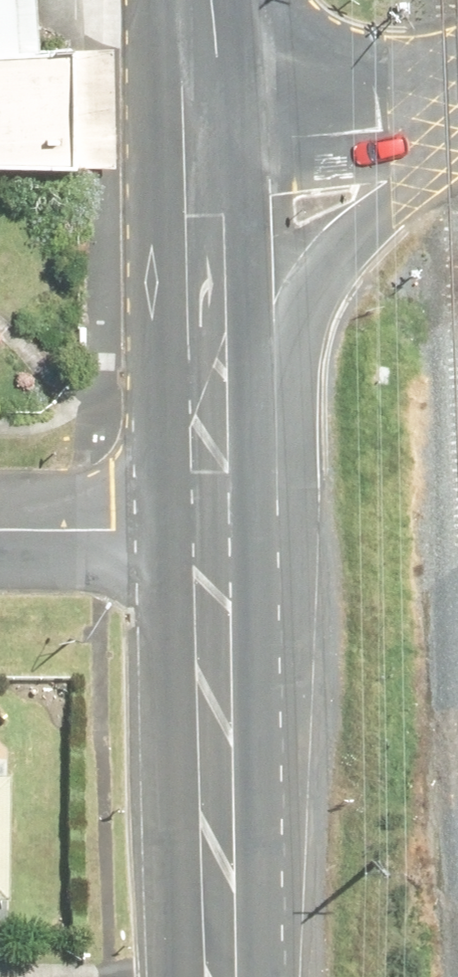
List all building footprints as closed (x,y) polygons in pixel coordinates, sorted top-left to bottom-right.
[(82,48),(32,51),(29,0),(0,0),(0,165),(73,166),(108,166),(109,113),(104,47),(82,48)]
